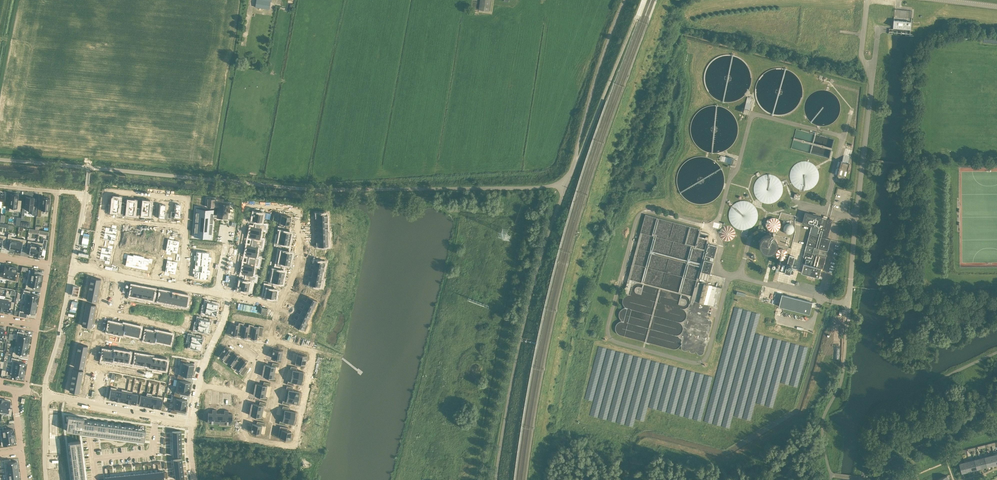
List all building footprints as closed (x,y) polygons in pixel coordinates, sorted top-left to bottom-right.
[(255,7),(269,9),(270,1),(271,1),(271,0),(256,0),(255,7)] [(478,9),(489,11),(491,0),(480,0),(478,9)] [(911,22),(894,20),(893,27),(910,28),(911,22)] [(789,185),(814,191),(821,166),(795,159),(789,185)] [(848,177),(853,163),(843,159),(838,174),(848,177)] [(784,180),(760,172),(753,197),(777,204),(784,180)] [(11,194),(10,207),(14,208),(14,211),(20,211),(21,203),(17,202),(18,194),(14,193),(14,194),(11,194)] [(26,197),(25,209),(32,210),(32,215),(36,215),(37,206),(33,206),(34,197),(26,197)] [(41,211),(48,212),(49,203),(50,204),(50,200),(49,199),(50,198),(42,197),(42,203),(39,203),(37,216),(41,217),(41,211)] [(110,206),(110,210),(118,211),(118,214),(121,214),(122,206),(119,206),(120,198),(113,198),(112,206),(110,206)] [(208,198),(207,207),(213,207),(217,207),(217,214),(217,216),(216,218),(227,219),(229,204),(218,203),(214,203),(214,198),(208,198)] [(128,200),(127,215),(137,216),(137,209),(134,209),(135,201),(128,200)] [(730,220),(738,229),(749,228),(758,221),(757,210),(749,200),(738,201),(729,209),(730,220)] [(140,209),(139,214),(149,215),(151,202),(144,201),(143,209),(140,209)] [(159,204),(158,218),(168,219),(168,213),(165,213),(166,205),(159,204)] [(171,211),(170,219),(174,219),(174,217),(182,217),(183,213),(181,212),(182,204),(175,204),(174,212),(171,211)] [(196,208),(194,236),(211,238),(213,216),(217,216),(217,214),(213,214),(213,209),(196,208)] [(253,211),(252,219),(256,220),(255,223),(261,224),(263,213),(253,211)] [(822,234),(823,234),(827,219),(822,217),(805,212),(802,223),(811,226),(801,262),(803,263),(801,272),(818,277),(821,268),(823,268),(830,239),(822,237),(822,234)] [(281,215),(279,226),(285,227),(285,224),(289,224),(291,216),(281,215)] [(779,216),(767,220),(772,232),(783,227),(779,216)] [(250,226),(249,232),(260,234),(261,229),(265,229),(266,225),(261,224),(255,223),(254,227),(250,226)] [(794,230),(794,229),(794,227),(794,226),(793,225),(792,224),(791,224),(790,223),(789,223),(788,223),(786,224),(785,224),(785,225),(784,226),(784,227),(784,229),(784,230),(784,231),(785,232),(786,233),(787,233),(788,233),(789,233),(791,233),(792,233),(793,232),(793,231),(794,230)] [(737,234),(728,224),(718,232),(726,242),(737,234)] [(105,227),(104,233),(116,235),(117,229),(116,229),(117,226),(112,225),(111,228),(105,227)] [(279,227),(278,230),(279,231),(278,236),(290,238),(291,232),(284,231),(285,228),(279,227)] [(249,232),(248,237),(252,238),(251,241),(262,244),(263,239),(259,239),(260,234),(249,232)] [(8,233),(7,241),(10,241),(9,250),(10,250),(10,251),(13,252),(14,251),(15,251),(17,238),(16,238),(11,237),(12,234),(8,233)] [(104,233),(103,239),(109,240),(108,243),(113,244),(114,241),(115,241),(116,235),(104,233)] [(778,245),(778,243),(778,242),(777,240),(776,238),(775,237),(774,236),(772,235),(771,234),(769,234),(767,234),(765,235),(764,235),(762,237),(761,238),(760,239),(759,241),(759,243),(759,245),(759,246),(760,248),(761,250),(762,251),(764,252),(766,253),(767,253),(769,253),(771,253),(773,252),(774,251),(776,250),(777,249),(777,247),(778,245)] [(168,239),(167,245),(178,247),(180,241),(176,240),(174,240),(174,237),(169,236),(169,239),(168,239)] [(277,236),(275,245),(282,246),(282,243),(289,244),(290,238),(278,236),(277,236)] [(17,238),(15,251),(16,251),(15,252),(19,253),(19,252),(21,252),(22,245),(25,246),(26,240),(19,238),(17,238)] [(34,255),(41,256),(42,249),(45,250),(47,239),(44,239),(43,243),(37,242),(35,255),(34,255)] [(28,240),(27,247),(30,247),(29,254),(30,254),(30,255),(33,256),(34,255),(35,255),(37,242),(28,240)] [(247,244),(246,250),(257,252),(258,247),(262,248),(262,244),(251,241),(251,245),(247,244)] [(709,244),(700,278),(708,281),(717,246),(709,244)] [(101,247),(100,253),(111,255),(113,246),(108,245),(107,248),(101,247)] [(167,245),(165,251),(167,251),(166,254),(171,255),(171,252),(177,253),(178,247),(167,245)] [(279,247),(278,256),(291,258),(292,253),(285,251),(286,248),(279,247)] [(246,250),(245,255),(249,256),(248,260),(259,262),(259,259),(260,258),(256,257),(257,252),(246,250)] [(100,253),(99,259),(105,260),(104,263),(109,264),(111,255),(100,253)] [(124,253),(123,258),(126,259),(125,266),(131,267),(133,255),(124,253)] [(793,253),(787,279),(792,280),(798,254),(793,253)] [(278,256),(276,265),(283,266),(283,263),(290,264),(291,258),(278,256)] [(144,257),(141,269),(147,270),(149,263),(152,263),(153,259),(144,257)] [(167,257),(166,266),(176,268),(178,262),(172,260),(172,257),(167,257)] [(243,263),(242,268),(253,270),(257,271),(258,266),(259,262),(248,260),(247,263),(243,263)] [(310,264),(310,266),(323,268),(324,268),(325,262),(314,260),(313,264),(310,264)] [(0,274),(0,278),(8,280),(11,267),(11,266),(6,265),(6,266),(5,266),(3,272),(0,272),(0,274)] [(166,266),(164,275),(169,276),(169,273),(175,274),(176,268),(166,266)] [(272,266),(271,269),(273,269),(271,275),(283,277),(284,271),(278,270),(278,267),(272,266)] [(310,266),(310,268),(313,268),(312,272),(322,274),(323,268),(310,266)] [(11,267),(8,280),(18,281),(19,275),(16,274),(16,272),(17,268),(11,267)] [(242,268),(241,274),(245,274),(244,278),(252,280),(255,280),(256,276),(252,275),(253,270),(242,268)] [(28,272),(27,279),(40,281),(40,280),(41,280),(42,276),(41,276),(41,275),(37,274),(38,271),(31,270),(31,273),(28,272)] [(269,280),(269,284),(275,285),(276,282),(282,283),(283,277),(271,275),(270,280),(269,280)] [(308,277),(307,279),(310,280),(310,284),(322,286),(323,280),(321,280),(308,277)] [(240,280),(238,288),(250,290),(252,280),(244,278),(244,281),(240,280)] [(27,279),(26,288),(32,289),(32,286),(39,287),(39,285),(40,286),(41,281),(40,281),(27,279)] [(721,288),(698,282),(681,345),(681,347),(682,349),(684,350),(686,350),(688,349),(689,349),(690,351),(691,352),(694,352),(696,351),(697,353),(699,354),(702,354),(703,353),(704,351),(712,322),(711,320),(709,318),(707,318),(710,305),(716,306),(721,288)] [(128,291),(126,297),(135,298),(138,286),(132,285),(131,291),(128,291)] [(265,285),(263,296),(275,298),(277,290),(273,289),(273,286),(265,285)] [(148,288),(146,299),(155,301),(156,296),(153,296),(154,289),(148,288)] [(24,289),(23,293),(25,293),(24,299),(25,300),(25,299),(36,301),(36,302),(37,302),(38,297),(37,297),(38,295),(32,294),(30,294),(30,291),(24,289)] [(156,296),(155,301),(164,303),(166,291),(160,290),(159,297),(156,296)] [(182,294),(180,306),(189,307),(190,303),(186,302),(188,295),(182,294)] [(812,302),(782,294),(779,306),(809,314),(812,302)] [(303,299),(302,301),(314,306),(317,300),(308,296),(306,300),(303,299)] [(5,299),(3,310),(9,311),(10,307),(13,308),(14,302),(11,301),(11,299),(5,298),(5,299)] [(205,307),(204,307),(216,309),(218,304),(210,302),(211,299),(206,298),(205,307)] [(302,301),(301,303),(304,304),(303,307),(302,307),(302,308),(311,312),(314,306),(302,301)] [(20,310),(19,316),(27,317),(28,312),(34,313),(35,307),(24,305),(23,305),(22,311),(20,310)] [(299,306),(298,308),(301,310),(299,313),(299,314),(308,318),(311,312),(302,308),(299,306)] [(202,316),(203,316),(208,317),(208,314),(216,315),(217,309),(216,309),(204,307),(205,307),(203,307),(202,316)] [(297,312),(296,314),(299,315),(297,319),(306,324),(306,323),(308,318),(299,314),(299,313),(297,312)] [(197,324),(209,326),(210,320),(203,319),(203,316),(202,316),(198,315),(197,324)] [(294,318),(293,320),(296,321),(294,325),(305,331),(308,324),(306,323),(306,324),(297,319),(294,318)] [(233,324),(231,335),(237,336),(237,332),(241,333),(242,333),(243,325),(244,323),(238,322),(238,325),(233,324)] [(196,324),(195,330),(196,330),(195,333),(200,334),(200,331),(208,332),(209,326),(197,324),(196,324)] [(241,333),(241,336),(247,337),(247,334),(251,334),(252,334),(253,326),(254,325),(249,324),(248,326),(243,325),(242,333),(241,333)] [(251,334),(251,338),(257,339),(258,335),(262,336),(264,327),(259,326),(258,327),(253,326),(252,334),(251,334)] [(17,334),(16,340),(18,341),(28,342),(29,336),(23,335),(24,332),(17,331),(17,334)] [(189,335),(188,341),(190,341),(201,343),(202,337),(195,336),(195,333),(191,332),(190,335),(189,335)] [(188,347),(187,350),(192,351),(193,348),(200,349),(201,343),(190,341),(189,347),(188,347)] [(13,352),(12,355),(19,356),(19,353),(26,354),(26,353),(27,353),(28,348),(27,348),(17,346),(15,346),(13,352)] [(225,347),(219,356),(224,359),(222,361),(226,364),(228,362),(227,362),(232,356),(228,353),(230,350),(225,347)] [(273,349),(271,357),(275,358),(274,361),(280,362),(282,351),(273,349)] [(232,356),(227,362),(228,362),(232,365),(230,367),(235,370),(236,368),(240,362),(237,359),(239,356),(234,353),(232,356)] [(297,354),(295,365),(300,366),(301,363),(305,364),(306,356),(297,354)] [(12,357),(11,361),(12,361),(11,367),(24,369),(25,369),(26,364),(25,364),(25,363),(19,362),(19,359),(12,357)] [(181,359),(179,368),(193,370),(194,364),(186,363),(187,360),(181,359)] [(240,362),(236,368),(240,371),(239,373),(243,376),(249,368),(245,365),(247,362),(242,359),(240,362)] [(265,364),(264,370),(274,372),(275,367),(278,367),(278,364),(272,362),(271,365),(265,364)] [(290,369),(289,375),(291,375),(302,378),(303,372),(296,370),(297,367),(291,366),(290,369)] [(11,367),(10,373),(13,373),(12,376),(18,377),(19,374),(23,375),(24,369),(11,367)] [(175,367),(174,373),(178,374),(177,377),(183,378),(184,375),(191,377),(193,370),(179,368),(175,367)] [(264,370),(263,376),(269,377),(268,380),(275,381),(276,378),(273,377),(274,372),(264,370)] [(288,381),(287,384),(293,385),(294,382),(301,384),(302,378),(291,375),(290,381),(288,381)] [(177,377),(176,385),(189,388),(190,382),(183,380),(183,378),(177,377)] [(256,383),(255,389),(266,391),(267,386),(269,386),(270,383),(264,381),(263,384),(256,383)] [(176,385),(174,394),(180,395),(180,393),(188,394),(189,388),(176,385)] [(111,386),(108,398),(114,399),(116,390),(117,388),(111,386)] [(287,386),(285,395),(298,398),(299,391),(292,390),(293,387),(287,386)] [(255,389),(254,395),(261,396),(260,399),(266,400),(267,397),(265,396),(266,391),(255,389)] [(174,394),(172,404),(173,404),(173,403),(186,406),(187,400),(179,398),(180,395),(174,394)] [(157,396),(155,407),(161,408),(163,396),(157,395),(157,396)] [(282,400),(282,404),(289,405),(290,402),(297,404),(298,398),(285,395),(284,400),(282,400)] [(4,400),(2,412),(8,413),(7,414),(11,415),(12,408),(9,408),(10,401),(4,400)] [(252,403),(251,409),(263,411),(264,406),(265,406),(266,402),(260,401),(259,404),(252,403)] [(171,409),(171,412),(176,413),(177,410),(185,412),(186,406),(173,403),(173,404),(172,409),(171,409)] [(283,406),(281,415),(282,415),(294,417),(295,411),(288,410),(289,407),(283,406)] [(251,409),(250,415),(256,416),(256,419),(262,420),(263,417),(262,417),(263,411),(251,409)] [(279,421),(279,424),(285,425),(286,422),(293,424),(294,417),(282,415),(281,421),(279,421)] [(68,416),(66,430),(79,432),(144,440),(145,429),(86,422),(86,418),(68,416)] [(252,423),(251,431),(260,433),(262,426),(264,426),(265,423),(257,421),(256,424),(252,423)] [(0,427),(0,433),(0,436),(13,435),(14,435),(13,430),(13,428),(6,429),(6,426),(0,427)] [(280,426),(277,437),(290,439),(291,431),(287,430),(288,427),(280,426)] [(13,435),(0,436),(2,445),(10,444),(10,441),(14,441),(13,435)] [(69,442),(74,479),(85,479),(80,441),(69,442)] [(10,459),(4,460),(5,469),(17,467),(17,461),(11,462),(10,459)]
